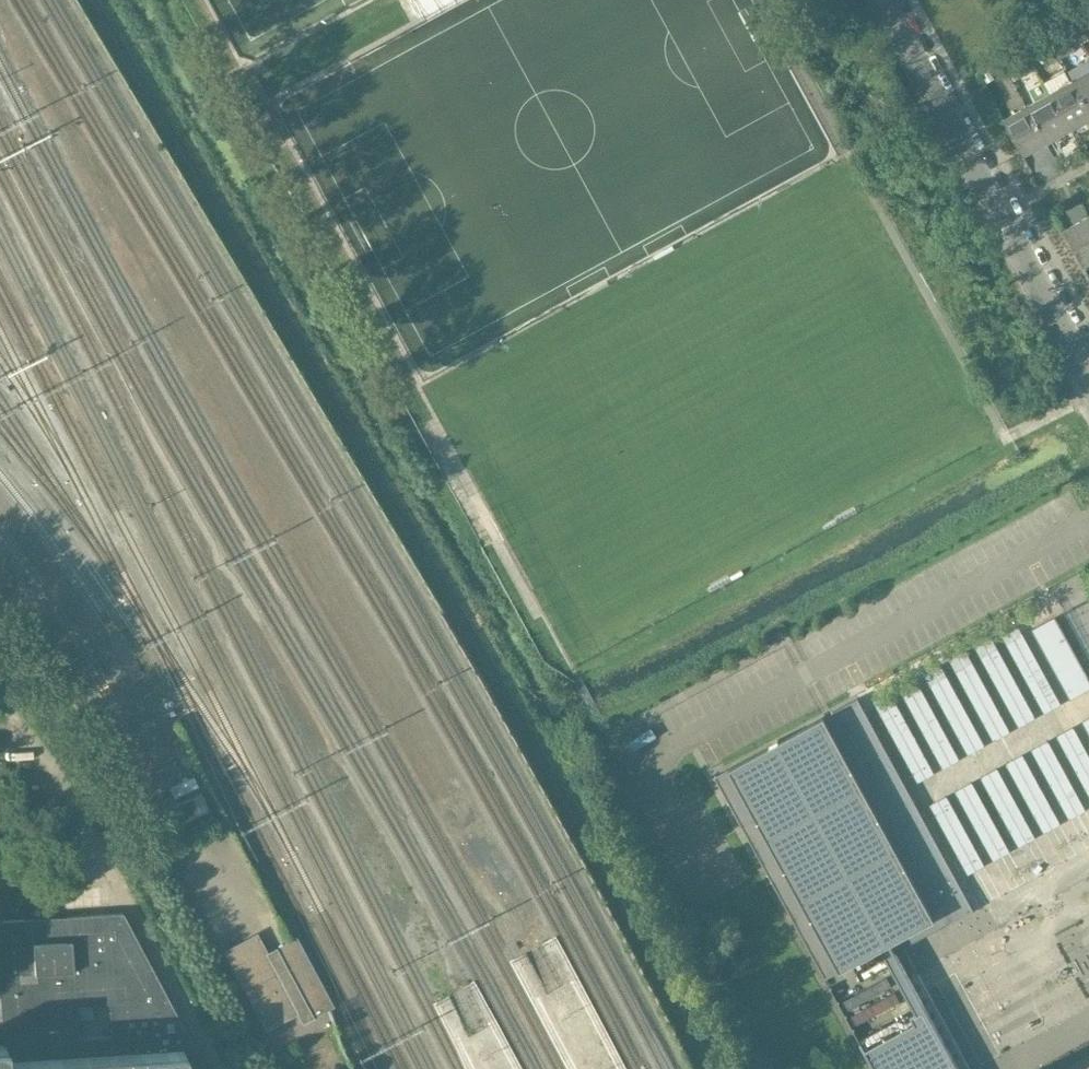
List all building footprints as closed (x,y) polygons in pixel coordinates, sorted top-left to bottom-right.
[(411,22),(452,0),(399,0),(411,22)] [(1075,50),(1071,42),(1075,40),(1070,31),(1051,41),(1057,50),(1060,58),(1075,50)] [(1057,50),(1051,41),(1041,46),(1047,56),(1057,50)] [(1041,46),(1032,52),(1037,61),(1047,56),(1041,46)] [(1014,82),(1029,73),(1020,58),(1005,66),(1014,82)] [(1073,81),(1088,110),(1088,73),(1073,81)] [(1050,94),(1070,130),(1088,119),(1088,110),(1073,81),(1050,94)] [(1050,94),(1027,106),(1047,142),(1070,130),(1050,94)] [(1027,106),(1003,119),(1023,155),(1047,142),(1027,106)] [(273,146),(265,151),(269,159),(278,154),(273,146)] [(1064,230),(1083,266),(1088,263),(1088,220),(1087,217),(1064,230)] [(1088,687),(1088,679),(1056,618),(1035,629),(1072,696),(1088,687)] [(714,776),(771,880),(825,979),(851,965),(880,949),(890,965),(915,1012),(860,1042),(874,1068),(959,1068),(895,952),(896,952),(896,951),(947,923),(947,925),(974,911),(858,698),(831,713),(832,714),(825,719),(824,717),(714,776)] [(1088,807),(1088,751),(1076,725),(1054,736),(1055,737),(1033,748),(1068,817),(1088,807)] [(1028,752),(1010,760),(1042,832),(1060,824),(1028,752)] [(198,787),(193,777),(169,788),(174,798),(198,787)] [(201,793),(158,813),(167,830),(209,810),(201,793)] [(202,1066),(203,1066),(186,1032),(140,947),(134,947),(133,937),(134,936),(122,913),(66,917),(67,930),(52,931),(51,918),(0,921),(0,1027),(1,1027),(2,1044),(0,1044),(0,1068),(202,1068),(202,1066)] [(252,947),(231,958),(229,959),(265,1030),(298,1013),(302,1021),(333,1005),(297,936),(267,952),(257,932),(247,938),(252,947)] [(309,1054),(317,1068),(334,1068),(343,1065),(332,1042),(309,1054)]
